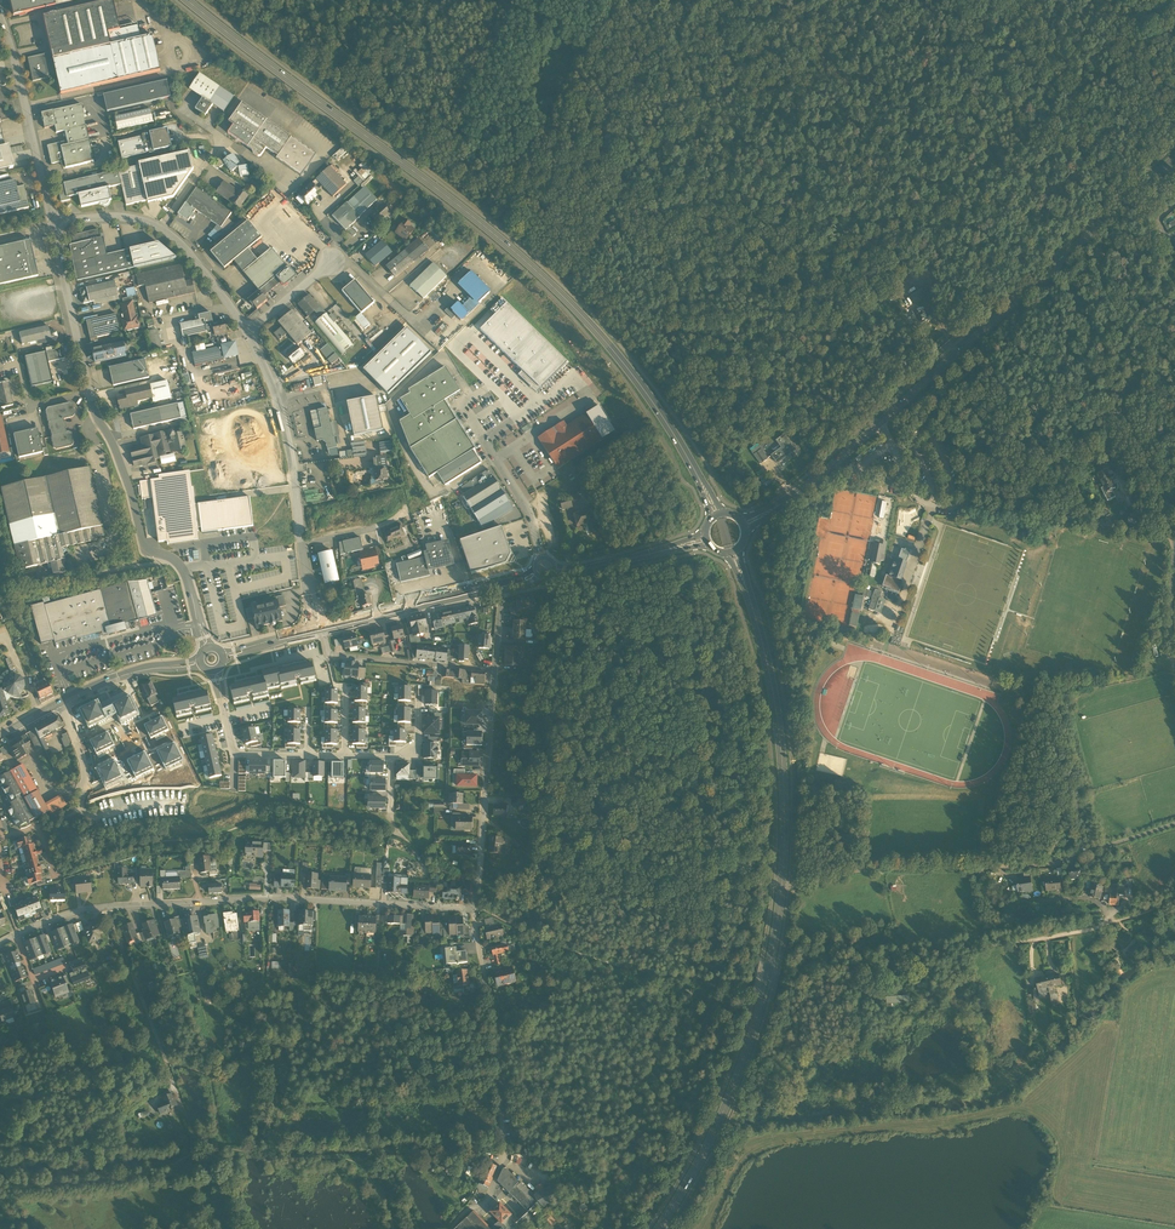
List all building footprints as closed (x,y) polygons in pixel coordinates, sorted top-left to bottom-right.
[(55,6),(53,0),(9,0),(13,16),(55,6)] [(42,17),(52,59),(141,39),(138,26),(121,30),(114,1),(42,17)] [(52,60),(53,62),(56,75),(60,94),(161,72),(153,36),(141,39),(52,59),(52,60)] [(51,76),(56,75),(53,62),(48,63),(48,61),(46,54),(27,58),(32,82),(51,78),(51,76)] [(189,89),(203,98),(213,105),(224,112),(234,97),(200,74),(189,89)] [(104,96),(108,112),(171,98),(167,82),(104,96)] [(206,116),(213,105),(203,98),(195,109),(206,116)] [(229,122),(234,125),(253,139),(267,120),(242,103),(229,122)] [(67,141),(68,145),(89,140),(81,105),(53,111),(56,126),(54,126),(56,133),(65,131),(67,141)] [(115,118),(118,130),(154,122),(151,110),(115,118)] [(43,122),(44,129),(54,126),(56,126),(53,111),(41,114),(42,119),(41,120),(41,121),(42,122),(43,122)] [(292,137),(267,120),(253,139),(248,147),(252,151),(253,153),(258,157),(260,156),(266,148),(278,157),(292,137)] [(248,147),(253,139),(234,125),(228,133),(248,147)] [(143,136),(146,153),(172,147),(171,141),(171,140),(171,141),(173,140),(172,138),(170,138),(168,129),(142,135),(143,136)] [(122,159),(146,153),(143,136),(118,142),(122,159)] [(316,155),(292,137),(278,157),(276,159),(301,177),(316,155)] [(89,140),(68,145),(60,147),(64,161),(65,169),(94,162),(89,140)] [(51,164),(64,161),(60,147),(68,145),(67,141),(47,146),(51,164)] [(4,147),(0,148),(0,171),(8,169),(9,169),(13,168),(11,160),(8,161),(5,150),(8,149),(8,146),(4,147)] [(139,163),(140,166),(148,201),(148,203),(174,197),(194,169),(190,152),(139,163)] [(225,164),(231,173),(237,169),(240,166),(241,166),(234,155),(224,161),(224,162),(225,164)] [(213,166),(218,170),(218,169),(225,164),(224,162),(224,161),(222,158),(215,162),(217,164),(213,166)] [(140,166),(118,171),(121,185),(122,185),(127,205),(148,201),(140,166)] [(239,171),(241,177),(249,175),(247,167),(242,168),(241,168),(240,166),(237,169),(238,171),(239,170),(239,171)] [(330,167),(316,180),(323,187),(333,198),(347,185),(330,167)] [(111,187),(121,185),(118,171),(63,183),(64,185),(57,186),(61,202),(70,200),(69,197),(77,195),(79,195),(82,207),(100,203),(101,204),(102,205),(103,205),(106,206),(109,204),(109,201),(112,201),(109,188),(111,188),(111,187)] [(206,185),(215,191),(219,185),(210,179),(206,185)] [(317,192),(323,187),(316,180),(312,184),(317,189),(315,190),(317,192)] [(20,203),(16,188),(15,181),(0,184),(0,207),(20,203)] [(217,192),(231,203),(239,192),(224,182),(217,192)] [(299,196),(307,204),(311,200),(312,201),(317,196),(315,194),(317,192),(315,190),(317,189),(312,184),(299,196)] [(16,188),(20,203),(0,207),(0,215),(29,208),(24,186),(16,188)] [(197,188),(186,203),(196,210),(206,217),(216,202),(205,194),(199,190),(197,188)] [(364,188),(347,204),(352,208),(353,207),(356,211),(355,212),(359,217),(377,201),(364,188)] [(232,203),(239,208),(248,196),(240,191),(239,192),(231,203),(232,203)] [(206,217),(221,228),(227,219),(232,213),(216,202),(206,217)] [(193,214),(196,210),(186,203),(178,215),(188,222),(191,218),(192,219),(194,219),(195,217),(195,215),(193,214)] [(360,217),(359,217),(355,212),(356,211),(353,207),(352,208),(347,204),(347,203),(333,216),(346,230),(360,217)] [(371,216),(379,224),(383,220),(390,214),(383,206),(371,216)] [(383,220),(386,223),(393,217),(390,214),(383,220)] [(227,219),(221,228),(226,231),(234,224),(227,219)] [(396,233),(406,241),(414,230),(410,227),(411,226),(410,225),(404,220),(403,220),(400,225),(400,226),(401,227),(396,233)] [(225,269),(234,261),(248,249),(262,237),(248,221),(211,252),(225,269)] [(85,233),(87,241),(91,240),(100,238),(101,237),(99,230),(98,230),(85,233)] [(74,244),(87,241),(85,233),(72,235),(72,236),(74,244)] [(91,240),(95,258),(106,255),(106,254),(107,253),(104,239),(103,240),(101,239),(100,238),(91,240)] [(0,247),(0,285),(38,276),(35,263),(36,263),(37,261),(35,259),(34,259),(30,240),(0,247)] [(77,281),(99,276),(95,258),(91,240),(87,241),(74,244),(69,245),(77,281)] [(387,267),(395,277),(428,250),(419,240),(387,267)] [(366,256),(375,267),(392,253),(382,242),(366,256)] [(159,243),(130,250),(134,268),(176,258),(159,243)] [(234,261),(243,272),(257,260),(248,249),(234,261)] [(259,291),(268,283),(276,277),(287,268),(271,249),(257,260),(243,272),(259,291)] [(99,276),(134,268),(130,250),(107,255),(106,255),(95,258),(99,276)] [(410,286),(423,299),(447,276),(434,263),(410,286)] [(145,286),(149,303),(196,293),(193,280),(185,281),(182,265),(136,275),(139,287),(145,286)] [(287,285),(297,276),(290,268),(289,270),(287,268),(276,277),(280,283),(282,284),(282,285),(286,285),(287,284),(287,285)] [(479,303),(489,293),(470,273),(459,283),(473,298),(479,303)] [(268,283),(273,289),(280,283),(276,277),(268,283)] [(342,291),(361,314),(374,303),(355,281),(342,291)] [(80,290),(83,304),(90,303),(119,296),(115,282),(87,288),(80,290)] [(273,289),(268,283),(259,291),(263,295),(265,293),(267,294),(273,289)] [(907,297),(911,304),(925,295),(921,289),(907,297)] [(249,300),(254,295),(251,291),(242,299),(245,303),(248,301),(248,300),(249,300)] [(254,306),(257,309),(267,301),(264,297),(263,295),(259,291),(254,295),(249,300),(254,306)] [(431,297),(435,302),(440,297),(435,293),(431,297)] [(929,302),(925,295),(911,304),(905,307),(909,314),(912,312),(922,306),(929,302)] [(299,305),(309,316),(316,310),(320,307),(319,306),(318,307),(309,296),(299,305)] [(473,298),(463,308),(468,313),(479,303),(473,298)] [(502,299),(492,308),(497,313),(506,303),(502,299)] [(123,320),(124,328),(139,325),(137,317),(136,317),(132,302),(124,304),(122,304),(125,320),(123,320)] [(495,315),(480,330),(522,371),(541,389),(567,362),(506,303),(497,313),(495,315)] [(456,316),(461,321),(469,314),(468,313),(463,308),(459,304),(455,308),(456,309),(453,313),(452,313),(456,316)] [(912,312),(915,316),(924,310),(922,306),(912,312)] [(317,315),(321,319),(326,314),(320,307),(316,310),(318,314),(317,315)] [(445,312),(452,320),(456,316),(452,313),(453,313),(451,311),(448,308),(445,312)] [(278,322),(282,327),(288,333),(298,345),(312,334),(292,310),(278,322)] [(929,316),(924,310),(915,316),(919,322),(921,325),(927,320),(926,318),(929,316)] [(915,316),(912,312),(909,314),(915,324),(919,322),(915,316)] [(199,315),(200,321),(204,320),(206,325),(213,324),(211,313),(199,315)] [(327,313),(326,314),(321,319),(315,324),(342,356),(354,345),(335,323),(330,316),(327,313)] [(86,321),(91,339),(98,338),(120,332),(116,314),(86,321)] [(332,314),(330,316),(335,323),(338,321),(332,314)] [(371,326),(361,314),(354,320),(364,333),(371,326)] [(207,331),(206,325),(204,320),(200,321),(196,321),(181,325),(183,337),(207,331)] [(214,330),(215,336),(219,335),(227,333),(224,321),(213,324),(214,330)] [(49,331),(48,326),(19,333),(22,345),(37,342),(49,339),(49,341),(55,340),(57,337),(56,332),(53,330),(49,331)] [(279,340),(288,333),(282,327),(274,334),(279,340)] [(388,395),(431,353),(412,333),(407,328),(364,370),(364,371),(387,395),(388,395)] [(149,333),(153,349),(161,347),(158,331),(149,333)] [(217,339),(218,343),(219,347),(222,346),(230,344),(228,337),(220,338),(217,339)] [(109,346),(112,359),(127,356),(127,355),(125,356),(122,344),(125,343),(124,343),(109,346)] [(192,353),(195,365),(225,358),(222,346),(219,347),(218,343),(205,346),(206,350),(192,353)] [(222,346),(225,358),(238,355),(235,343),(230,344),(222,346)] [(321,351),(333,365),(339,359),(327,345),(321,351)] [(93,350),(96,363),(112,359),(109,346),(93,350)] [(297,346),(286,355),(293,363),(303,354),(297,346)] [(63,348),(57,349),(46,352),(25,356),(31,386),(52,382),(51,373),(48,362),(59,360),(65,358),(63,348)] [(109,368),(114,386),(149,378),(145,360),(109,368)] [(14,367),(0,370),(2,378),(16,374),(14,367)] [(400,400),(407,411),(410,416),(413,421),(444,401),(460,391),(445,368),(409,391),(411,394),(400,400)] [(522,371),(518,375),(537,393),(541,389),(522,371)] [(184,384),(191,383),(189,373),(182,374),(184,384)] [(313,378),(315,386),(322,384),(320,376),(313,378)] [(168,381),(150,385),(153,398),(152,398),(153,402),(171,398),(168,381)] [(1,408),(4,407),(5,407),(9,406),(11,406),(13,405),(11,396),(13,393),(10,391),(8,382),(5,382),(4,382),(0,383),(0,403),(1,408)] [(127,397),(128,404),(133,402),(137,402),(152,398),(153,398),(150,385),(126,391),(127,397)] [(117,398),(120,410),(134,406),(133,402),(128,404),(127,397),(124,398),(124,397),(117,398)] [(376,397),(347,403),(354,437),(383,431),(380,413),(378,406),(376,397)] [(407,411),(400,400),(397,402),(404,413),(407,411)] [(400,423),(410,450),(457,420),(444,401),(413,421),(410,416),(400,423)] [(54,447),(56,449),(72,446),(74,443),(71,433),(68,431),(66,432),(66,428),(66,427),(65,423),(64,422),(64,419),(73,417),(75,414),(72,404),(70,403),(47,408),(45,411),(50,429),(51,430),(52,436),(51,437),(54,447)] [(184,403),(178,404),(181,419),(187,417),(184,403)] [(134,429),(181,419),(178,404),(131,415),(134,429)] [(598,406),(586,414),(602,439),(615,431),(598,406)] [(327,450),(337,448),(335,437),(333,438),(330,423),(327,408),(318,410),(322,428),(315,430),(317,442),(323,440),(323,441),(325,443),(326,443),(327,450)] [(311,412),(315,430),(322,428),(318,410),(311,412)] [(541,443),(557,468),(602,439),(586,414),(567,427),(563,422),(553,428),(557,433),(541,443)] [(9,451),(5,435),(1,416),(0,416),(0,453),(9,451)] [(475,449),(457,420),(410,450),(429,479),(437,473),(456,462),(473,451),(475,449)] [(333,438),(335,437),(340,436),(337,422),(330,423),(333,438)] [(529,424),(522,429),(525,434),(532,429),(529,424)] [(18,454),(19,457),(42,452),(37,428),(13,434),(18,454)] [(538,438),(541,443),(557,433),(553,428),(538,438)] [(135,465),(135,467),(142,465),(143,466),(148,465),(148,464),(155,462),(155,460),(159,458),(159,457),(166,455),(165,453),(175,450),(180,449),(180,451),(184,450),(184,448),(183,442),(184,442),(182,433),(175,435),(174,433),(173,432),(171,433),(170,434),(171,437),(167,438),(166,433),(161,434),(161,433),(153,435),(154,437),(149,439),(150,439),(142,441),(143,447),(139,448),(138,447),(131,448),(131,450),(130,450),(132,457),(133,457),(134,459),(132,459),(134,466),(135,465)] [(771,456),(777,464),(795,450),(792,446),(791,447),(786,441),(787,440),(784,435),(776,441),(779,445),(782,448),(775,453),(771,456)] [(391,441),(381,442),(382,452),(392,451),(391,441)] [(353,450),(354,457),(366,456),(365,449),(364,442),(356,443),(357,450),(353,450)] [(782,448),(779,445),(772,450),(775,453),(782,448)] [(337,448),(327,450),(329,457),(339,456),(337,448)] [(754,455),(760,464),(768,458),(761,449),(757,453),(754,455)] [(340,452),(340,459),(349,458),(348,451),(340,452)] [(437,474),(445,486),(481,464),(473,451),(456,462),(437,473),(437,474)] [(380,481),(380,483),(384,482),(384,480),(388,480),(386,469),(387,469),(385,458),(373,460),(376,480),(376,481),(380,481)] [(333,465),(334,477),(343,475),(342,464),(333,465)] [(14,546),(20,545),(102,526),(89,467),(1,487),(14,546)] [(461,488),(466,495),(493,478),(489,470),(461,488)] [(1099,475),(1103,483),(1116,476),(1115,474),(1110,476),(1108,471),(1099,475)] [(159,475),(159,479),(140,481),(142,499),(153,497),(159,542),(195,537),(194,531),(188,488),(186,472),(159,475)] [(1103,483),(1105,487),(1107,492),(1112,490),(1116,488),(1113,482),(1118,479),(1116,476),(1103,483)] [(511,506),(493,478),(466,495),(463,497),(483,528),(512,510),(510,507),(511,506)] [(193,487),(188,488),(194,531),(199,531),(198,527),(201,527),(202,533),(254,526),(250,497),(195,504),(193,487)] [(1116,497),(1112,490),(1107,492),(1105,487),(1102,489),(1108,501),(1116,497)] [(560,500),(563,510),(572,507),(571,502),(569,497),(560,500)] [(887,502),(882,501),(879,518),(884,519),(887,502)] [(588,523),(590,534),(597,533),(594,521),(591,511),(591,510),(590,510),(588,511),(574,515),(576,522),(586,519),(588,523)] [(64,560),(64,559),(63,556),(67,553),(62,548),(65,547),(66,548),(68,547),(97,540),(96,538),(96,537),(98,536),(98,537),(104,536),(102,526),(20,545),(26,569),(47,564),(65,560),(64,560)] [(385,536),(388,543),(401,537),(400,535),(404,533),(402,528),(401,526),(387,532),(388,535),(385,536)] [(501,527),(460,541),(471,574),(486,571),(506,564),(511,554),(501,527)] [(343,542),(345,554),(363,550),(360,538),(343,542)] [(449,541),(436,544),(437,549),(450,546),(449,541)] [(871,563),(879,564),(880,561),(884,561),(885,556),(884,556),(886,542),(885,542),(881,541),(880,545),(875,544),(871,563)] [(454,565),(450,546),(437,549),(436,544),(426,546),(427,551),(424,552),(425,558),(397,564),(401,583),(430,576),(429,571),(454,565)] [(14,546),(19,570),(26,569),(20,545),(14,546)] [(904,550),(901,549),(898,559),(907,562),(911,551),(905,549),(904,550)] [(323,571),(326,584),(338,582),(331,551),(319,554),(322,567),(323,571)] [(368,566),(368,568),(374,567),(373,564),(377,563),(375,553),(372,553),(364,555),(363,551),(360,552),(364,566),(368,566)] [(888,577),(900,581),(900,580),(902,575),(900,575),(904,563),(899,561),(900,560),(898,560),(898,561),(894,559),(888,576),(888,577)] [(52,574),(61,574),(65,573),(63,564),(66,563),(65,560),(47,564),(49,569),(51,569),(52,574)] [(888,577),(888,576),(886,575),(882,586),(899,592),(903,581),(900,580),(900,581),(888,577)] [(350,581),(352,589),(353,594),(355,603),(361,601),(360,597),(365,596),(361,578),(350,581)] [(148,580),(138,581),(148,617),(157,615),(148,580)] [(129,623),(148,617),(138,581),(128,582),(101,589),(44,604),(54,640),(55,643),(106,629),(108,635),(120,632),(131,629),(129,623)] [(871,592),(865,590),(862,596),(869,598),(871,592)] [(361,601),(363,607),(372,605),(369,595),(365,596),(360,597),(361,601)] [(515,599),(516,604),(517,610),(519,609),(535,606),(533,595),(515,599)] [(852,609),(853,609),(860,611),(864,597),(856,595),(852,609)] [(277,602),(279,608),(286,606),(283,596),(276,597),(277,602)] [(886,598),(880,596),(879,598),(878,602),(875,612),(881,614),(886,598)] [(868,609),(875,612),(878,602),(872,600),(868,609)] [(44,602),(30,606),(32,613),(41,644),(54,640),(44,604),(44,602)] [(263,626),(271,624),(272,626),(274,626),(276,625),(276,623),(282,621),(280,613),(279,608),(277,602),(277,604),(254,609),(253,607),(253,608),(255,618),(255,619),(258,629),(264,628),(263,626)] [(519,617),(519,609),(517,610),(516,604),(511,606),(511,617),(519,617)] [(245,609),(248,620),(255,618),(253,608),(245,609)] [(474,608),(465,610),(467,618),(468,625),(477,623),(476,616),(474,608)] [(459,619),(467,618),(465,610),(453,612),(455,620),(455,623),(456,624),(460,623),(459,619)] [(453,612),(441,615),(443,623),(446,623),(446,622),(455,620),(453,612)] [(856,627),(859,614),(852,613),(849,626),(856,627)] [(414,634),(414,635),(415,635),(417,635),(419,634),(425,633),(424,627),(426,626),(424,615),(410,618),(412,630),(413,630),(414,634)] [(435,629),(444,628),(443,626),(443,623),(441,615),(432,617),(435,629)] [(513,640),(525,640),(525,637),(525,630),(525,622),(519,622),(514,622),(513,640)] [(391,628),(394,639),(404,637),(402,626),(391,628)] [(378,642),(378,644),(379,643),(385,642),(382,629),(378,630),(377,629),(374,630),(374,631),(370,631),(372,643),(378,642)] [(345,645),(345,649),(350,648),(357,646),(358,646),(355,634),(343,637),(343,638),(345,645)] [(410,641),(411,644),(418,643),(419,643),(417,635),(415,635),(416,640),(410,641)] [(480,637),(479,649),(489,650),(490,637),(480,637)] [(381,648),(382,654),(385,654),(391,652),(390,646),(384,648),(381,648)] [(436,659),(447,661),(447,655),(447,653),(448,650),(437,648),(437,650),(429,649),(429,648),(418,646),(417,652),(417,654),(416,657),(428,659),(428,657),(436,658),(436,659)] [(460,646),(459,662),(464,662),(464,660),(468,660),(469,647),(460,646)] [(505,666),(519,666),(520,649),(506,649),(505,666)] [(14,672),(8,659),(5,660),(11,673),(14,672)] [(292,668),(279,671),(280,677),(279,677),(281,683),(281,685),(296,682),(296,680),(300,679),(301,681),(316,678),(312,663),(307,664),(299,666),(298,664),(291,666),(292,668)] [(350,674),(349,676),(350,676),(357,677),(358,668),(359,665),(354,664),(354,663),(350,663),(350,664),(346,663),(345,668),(345,674),(350,674)] [(366,669),(358,668),(357,677),(357,679),(364,679),(366,669)] [(266,682),(267,686),(281,683),(279,677),(280,677),(279,671),(278,669),(263,672),(264,676),(264,679),(265,683),(266,682)] [(455,679),(463,679),(462,683),(466,684),(467,681),(467,676),(468,671),(455,670),(455,674),(449,673),(449,678),(455,679)] [(7,672),(5,673),(1,677),(0,679),(0,684),(1,684),(4,678),(8,674),(7,672)] [(475,685),(484,685),(486,673),(472,672),(471,678),(471,684),(475,685)] [(8,674),(4,678),(1,684),(3,685),(4,690),(5,691),(10,697),(14,699),(20,699),(25,698),(28,696),(28,693),(23,690),(24,687),(23,682),(19,677),(15,675),(9,676),(8,674)] [(235,685),(230,687),(234,701),(249,697),(248,695),(252,694),(253,696),(268,693),(267,686),(266,682),(265,683),(264,679),(251,682),(251,680),(244,681),(244,683),(235,685)] [(144,686),(150,698),(155,696),(158,695),(151,682),(144,686)] [(37,693),(40,700),(52,694),(47,683),(40,687),(35,689),(37,693)] [(1,689),(0,689),(0,717),(9,714),(5,702),(2,693),(1,689)] [(425,691),(425,695),(425,705),(429,705),(437,705),(438,705),(438,691),(425,691)] [(178,698),(173,700),(176,714),(191,711),(191,708),(195,707),(196,710),(211,706),(207,692),(202,693),(194,695),(193,693),(186,694),(187,696),(178,698)] [(159,702),(155,696),(150,698),(148,699),(152,706),(159,702)] [(99,701),(80,710),(89,729),(116,716),(121,725),(140,716),(131,697),(103,710),(99,701)] [(482,712),(474,712),(467,712),(467,709),(463,708),(463,713),(465,713),(465,725),(482,726),(482,722),(483,722),(483,716),(482,716),(482,712)] [(58,717),(53,720),(58,729),(63,726),(65,726),(64,722),(61,723),(58,717)] [(162,717),(144,726),(151,740),(169,731),(162,717)] [(55,730),(58,729),(53,720),(52,719),(43,724),(48,734),(51,732),(55,730)] [(431,719),(424,719),(424,733),(438,734),(438,720),(438,719),(431,719)] [(39,739),(42,737),(48,734),(43,724),(35,729),(39,739)] [(243,731),(244,738),(256,735),(255,728),(251,729),(244,731),(243,731)] [(28,732),(37,750),(43,747),(39,739),(35,729),(28,732)] [(61,739),(64,746),(72,743),(67,733),(61,735),(62,738),(61,739)] [(108,733),(90,742),(97,755),(115,747),(108,733)] [(11,749),(17,760),(26,756),(25,755),(28,754),(30,746),(28,743),(29,743),(25,735),(19,738),(21,743),(18,745),(11,749)] [(200,738),(202,745),(214,742),(212,735),(200,738)] [(258,742),(256,735),(244,738),(246,745),(250,744),(258,742)] [(43,747),(45,750),(48,749),(43,739),(42,737),(39,739),(43,747)] [(202,745),(203,751),(216,749),(214,742),(202,745)] [(175,743),(157,752),(166,770),(184,761),(175,743)] [(8,744),(1,748),(5,755),(11,751),(8,744)] [(436,745),(425,744),(425,753),(423,754),(423,759),(436,759),(436,754),(438,754),(438,749),(436,749),(436,745)] [(203,751),(205,758),(217,755),(216,749),(203,751)] [(146,752),(127,761),(136,779),(154,770),(146,752)] [(477,753),(463,753),(463,761),(465,761),(465,766),(479,766),(479,758),(479,754),(477,753)] [(205,758),(206,765),(219,762),(217,755),(205,758)] [(116,761),(98,770),(107,788),(125,779),(116,761)] [(266,761),(250,761),(250,766),(249,774),(266,774),(266,767),(266,761)] [(286,761),(274,761),(274,773),(274,778),(286,778),(286,773),(286,761)] [(293,761),(293,778),(305,778),(305,773),(305,761),(293,761)] [(207,766),(208,772),(220,769),(219,762),(206,765),(207,766)] [(383,762),(367,762),(367,767),(370,767),(370,773),(376,773),(383,773),(383,762)] [(324,763),(314,763),(314,773),(314,777),(322,777),(324,777),(324,763)] [(344,763),(332,763),(332,772),(332,779),(344,779),(344,763)] [(21,793),(24,798),(37,791),(22,764),(9,772),(21,793)] [(401,765),(397,765),(397,781),(409,781),(409,779),(409,771),(409,765),(404,765),(401,765)] [(438,768),(423,767),(423,769),(423,780),(438,780),(438,768)] [(176,772),(179,779),(187,775),(184,768),(176,772)] [(210,778),(210,779),(222,776),(220,769),(208,772),(210,778)] [(3,787),(6,794),(7,796),(6,797),(10,803),(16,800),(15,797),(21,793),(9,772),(0,777),(0,785),(0,786),(1,785),(3,787)] [(476,787),(477,776),(457,776),(457,786),(476,787)] [(371,786),(371,791),(386,791),(386,780),(371,780),(371,786)] [(45,804),(37,791),(24,798),(35,818),(35,819),(49,811),(45,804)] [(29,822),(35,818),(24,798),(21,793),(15,797),(16,800),(18,803),(28,821),(29,822)] [(450,805),(453,805),(458,805),(463,805),(463,795),(450,794),(450,805)] [(65,805),(60,796),(45,804),(49,811),(50,814),(65,805)] [(376,798),(368,798),(369,803),(370,803),(370,809),(385,809),(385,798),(376,798)] [(28,821),(18,803),(12,806),(7,809),(8,811),(8,812),(10,816),(11,816),(13,821),(15,825),(16,825),(17,827),(19,826),(28,821)] [(494,817),(505,818),(507,805),(500,805),(500,807),(495,806),(494,817)] [(456,830),(472,831),(472,818),(467,818),(460,818),(457,818),(456,819),(456,830)] [(19,826),(20,829),(26,828),(31,825),(29,822),(28,821),(19,826)] [(18,848),(22,847),(31,845),(29,837),(16,841),(18,848)] [(512,844),(518,849),(520,845),(514,840),(512,844)] [(255,856),(263,857),(263,848),(263,843),(246,842),(246,853),(255,854),(255,856)] [(266,851),(271,852),(271,844),(263,843),(263,848),(266,848),(266,851)] [(33,844),(31,845),(22,847),(24,855),(35,851),(33,844)] [(503,847),(503,845),(491,844),(490,853),(502,854),(503,847)] [(457,856),(469,856),(470,845),(461,845),(457,845),(457,847),(457,854),(457,856)] [(35,852),(35,851),(24,855),(26,862),(37,859),(36,855),(35,852)] [(198,858),(200,873),(210,872),(217,871),(216,862),(210,862),(209,856),(198,858)] [(38,863),(37,859),(26,862),(28,869),(39,866),(38,863)] [(40,870),(39,866),(28,869),(30,877),(39,874),(41,873),(40,870)] [(186,867),(186,871),(186,876),(180,876),(180,878),(193,878),(190,867),(186,867)] [(360,868),(360,875),(354,875),(354,887),(370,888),(371,876),(365,876),(366,869),(360,868)] [(1075,879),(1075,880),(1082,879),(1080,868),(1075,869),(1069,870),(1070,880),(1075,879)] [(118,869),(119,884),(133,883),(133,874),(127,874),(126,874),(126,869),(118,869)] [(141,887),(153,887),(153,870),(147,870),(142,870),(141,870),(141,878),(141,887)] [(282,887),(294,887),(295,871),(290,870),(289,875),(283,874),(282,877),(282,887)] [(41,881),(39,874),(30,877),(26,878),(29,885),(36,883),(41,882),(41,881)] [(274,887),(282,888),(282,887),(282,877),(275,876),(274,887)] [(331,890),(345,891),(345,883),(346,879),(345,879),(337,878),(337,877),(332,876),(331,890)] [(316,889),(317,885),(317,881),(317,878),(307,877),(306,889),(316,889)] [(75,884),(76,893),(87,892),(87,891),(90,890),(90,891),(91,891),(89,878),(75,879),(76,884),(75,884)] [(163,879),(164,890),(181,890),(180,878),(167,879),(163,879)] [(387,893),(399,893),(407,893),(407,886),(400,885),(400,879),(388,878),(387,884),(387,893)] [(461,890),(469,890),(470,884),(462,878),(461,884),(462,884),(461,890)] [(1027,891),(1028,892),(1033,891),(1031,878),(1026,879),(1026,881),(1017,883),(1019,892),(1027,891)] [(1046,882),(1047,892),(1061,890),(1060,879),(1052,880),(1052,881),(1046,882)] [(456,901),(458,901),(459,900),(461,900),(461,890),(462,884),(461,884),(457,884),(448,883),(448,890),(445,890),(443,891),(443,899),(444,899),(446,900),(448,900),(450,899),(455,899),(456,901)] [(1092,883),(1090,890),(1089,897),(1094,898),(1100,900),(1103,887),(1095,886),(1096,883),(1092,883)] [(209,885),(209,894),(221,893),(221,884),(209,885)] [(417,898),(429,899),(429,893),(433,893),(433,891),(431,891),(431,887),(429,887),(415,886),(414,894),(418,894),(417,898)] [(1112,886),(1111,895),(1115,895),(1114,899),(1119,900),(1119,896),(1124,897),(1125,887),(1124,886),(1121,886),(1112,886)] [(50,889),(50,902),(64,901),(63,889),(50,889)] [(1119,906),(1119,900),(1114,899),(1115,895),(1111,895),(1110,895),(1110,899),(1109,905),(1119,906)] [(27,901),(25,901),(31,916),(35,914),(36,914),(35,912),(40,910),(40,909),(35,897),(30,899),(27,901)] [(8,901),(10,907),(14,906),(17,905),(14,899),(8,901)] [(25,918),(31,916),(25,901),(23,902),(19,904),(17,905),(14,906),(18,918),(19,918),(24,916),(24,918),(25,918)] [(279,926),(289,926),(289,911),(279,911),(279,926)] [(259,912),(249,913),(245,913),(245,918),(245,921),(249,921),(249,926),(259,926),(259,912)] [(304,932),(312,932),(312,926),(313,921),(313,912),(307,912),(307,914),(304,913),(304,912),(299,912),(298,920),(298,926),(304,926),(304,932)] [(226,923),(227,930),(238,929),(237,915),(230,916),(230,914),(224,914),(225,924),(226,923)] [(206,924),(207,934),(214,933),(213,929),(219,928),(217,915),(211,916),(211,917),(205,918),(206,924)] [(400,915),(400,918),(400,925),(400,931),(399,937),(414,937),(414,925),(413,925),(414,915),(400,915)] [(188,935),(191,948),(197,947),(195,934),(200,933),(197,919),(197,917),(190,918),(185,919),(187,929),(188,935)] [(359,933),(367,933),(368,918),(366,918),(365,919),(360,918),(359,924),(359,933)] [(369,918),(368,918),(367,933),(376,934),(376,925),(376,919),(370,919),(369,918)] [(143,933),(145,939),(146,939),(154,936),(154,938),(160,936),(154,920),(142,925),(144,930),(146,929),(147,932),(143,933)] [(168,922),(165,923),(168,933),(169,937),(180,933),(179,928),(176,920),(168,922)] [(121,928),(128,943),(138,940),(138,939),(136,935),(132,924),(121,928)] [(51,933),(58,950),(78,942),(75,932),(72,925),(65,928),(66,930),(59,933),(58,930),(51,933)] [(492,936),(492,939),(503,936),(501,925),(495,926),(490,927),(486,928),(488,937),(492,936)] [(84,929),(89,942),(99,939),(98,935),(102,933),(99,926),(90,929),(90,927),(84,929)] [(31,941),(23,943),(30,960),(51,952),(47,943),(44,936),(44,935),(37,938),(38,941),(32,943),(31,941)] [(128,943),(129,948),(139,944),(138,940),(128,943)] [(503,953),(503,952),(501,946),(501,945),(491,948),(493,956),(499,954),(503,953)] [(198,948),(200,957),(208,955),(206,946),(198,948)] [(457,953),(457,954),(455,954),(454,948),(447,949),(447,950),(448,965),(450,965),(458,964),(458,965),(459,965),(459,964),(467,963),(467,962),(466,953),(466,952),(457,953)] [(10,966),(11,967),(20,964),(19,963),(20,962),(16,952),(7,955),(5,956),(7,962),(9,966),(10,966)] [(33,969),(35,975),(66,964),(63,957),(33,969)] [(79,958),(69,962),(71,968),(84,963),(83,961),(81,962),(79,958)] [(69,974),(71,979),(77,977),(76,973),(76,972),(81,970),(81,971),(82,975),(88,973),(84,963),(71,968),(73,972),(69,974)] [(282,968),(283,968),(282,972),(289,972),(289,966),(292,966),(292,963),(282,963),(282,968)] [(21,967),(20,964),(11,967),(12,971),(11,971),(15,982),(26,978),(22,967),(21,967)] [(494,973),(497,987),(516,982),(513,969),(507,970),(507,969),(499,971),(499,972),(494,973)] [(455,972),(456,976),(457,976),(458,983),(457,983),(457,987),(457,988),(466,987),(471,986),(470,986),(470,984),(470,982),(469,982),(468,975),(469,974),(469,971),(469,970),(455,972)] [(90,979),(88,973),(82,975),(77,977),(71,979),(74,986),(90,979)] [(1060,975),(1047,977),(1049,987),(1055,986),(1062,985),(1060,975)] [(53,980),(49,982),(55,997),(61,995),(68,993),(65,985),(62,977),(58,978),(58,977),(53,980)] [(1036,978),(1038,990),(1048,988),(1049,987),(1047,977),(1041,979),(1041,977),(1036,978)] [(466,987),(466,991),(476,990),(475,983),(470,984),(470,986),(471,986),(466,987)] [(21,994),(25,1006),(35,1003),(33,997),(32,998),(30,991),(26,992),(21,994)] [(72,991),(68,993),(61,995),(63,1000),(74,996),(72,991)] [(1050,994),(1051,1005),(1059,1004),(1057,993),(1056,993),(1050,994)] [(37,1009),(35,1003),(25,1006),(27,1013),(37,1009)] [(1,1022),(12,1018),(12,1017),(8,1008),(2,1010),(3,1012),(0,1013),(0,1019),(1,1022)] [(14,1022),(12,1018),(1,1022),(3,1026),(7,1025),(14,1022)] [(163,1098),(165,1103),(167,1108),(170,1107),(176,1105),(172,1095),(163,1098)] [(168,1111),(167,1108),(165,1103),(160,1105),(163,1113),(168,1111)] [(482,1178),(490,1183),(498,1167),(489,1163),(482,1178)] [(498,1181),(508,1192),(515,1186),(517,1184),(518,1183),(506,1170),(503,1169),(498,1181)] [(482,1189),(486,1192),(490,1183),(482,1178),(479,1184),(482,1189)] [(534,1206),(535,1204),(538,1202),(534,1196),(524,1186),(521,1182),(519,1184),(518,1185),(516,1187),(534,1206)] [(538,1191),(544,1188),(541,1183),(535,1186),(538,1191)] [(554,1184),(534,1196),(538,1202),(543,1208),(546,1205),(561,1196),(554,1184)] [(528,1212),(534,1206),(516,1187),(515,1186),(508,1192),(510,1194),(508,1196),(511,1199),(513,1197),(528,1212)] [(490,1212),(499,1221),(502,1224),(503,1224),(509,1217),(511,1215),(500,1203),(490,1212)] [(518,1226),(520,1228),(532,1218),(523,1209),(513,1218),(512,1219),(518,1226)] [(474,1211),(455,1228),(491,1228),(474,1211)] [(509,1217),(503,1224),(507,1228),(505,1228),(515,1228),(518,1226),(512,1219),(509,1217)]
